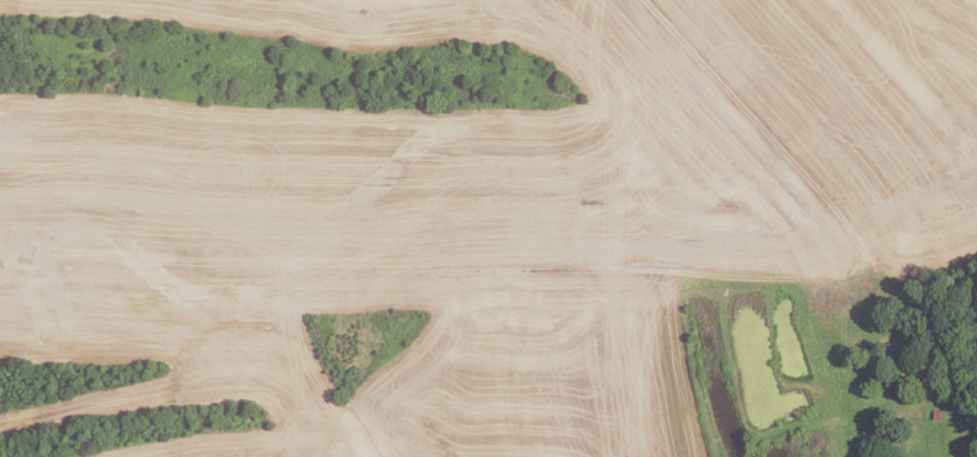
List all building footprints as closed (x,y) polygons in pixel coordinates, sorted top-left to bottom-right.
[(883,358),(880,344),(899,340),(902,354),(883,358)] [(934,420),(934,410),(942,410),(942,420),(934,420)]
